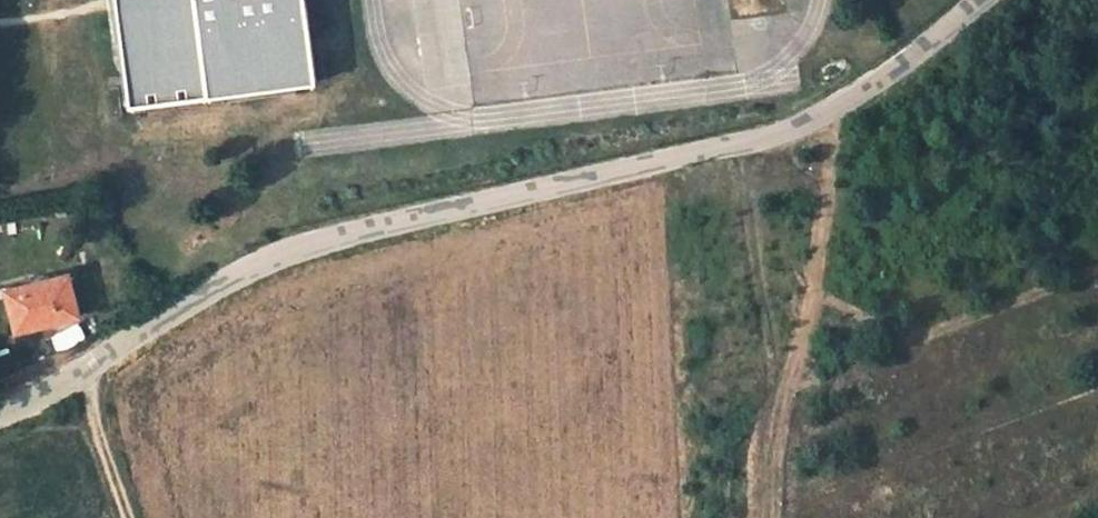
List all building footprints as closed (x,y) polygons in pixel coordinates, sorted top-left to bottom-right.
[(129,106),(227,94),(295,85),(315,83),(305,4),(304,0),(116,0),(129,106)] [(315,83),(327,81),(317,2),(305,4),(315,83)] [(227,94),(228,102),(296,93),(295,85),(227,94)] [(78,315),(68,275),(27,285),(29,291),(7,296),(16,331),(78,315)] [(6,289),(7,296),(29,291),(27,285),(6,289)]
